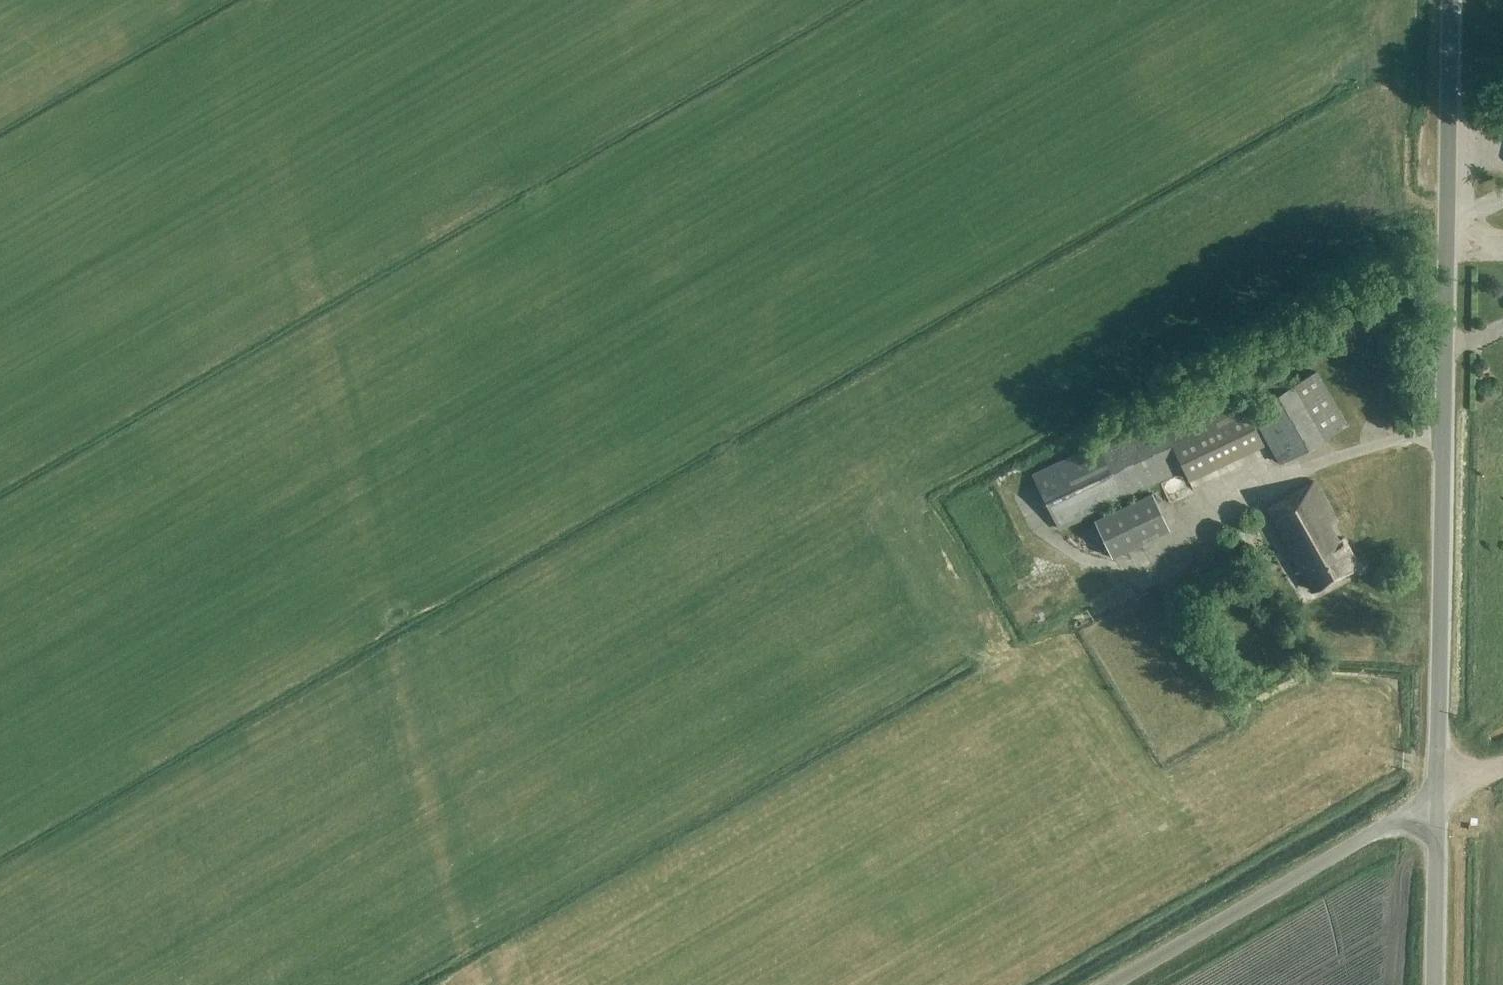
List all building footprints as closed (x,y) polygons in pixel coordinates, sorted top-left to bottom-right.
[(1318,375),(1293,389),(1271,353),(1246,368),(1267,404),(1252,413),(1277,456),(1343,419),(1318,375)] [(1058,528),(1181,469),(1186,479),(1260,443),(1231,380),(1033,474),(1058,528)] [(1311,587),(1357,562),(1343,536),(1338,538),(1330,523),(1335,521),(1313,481),(1267,506),(1311,587)] [(1151,491),(1094,519),(1111,555),(1169,528),(1151,491)]
